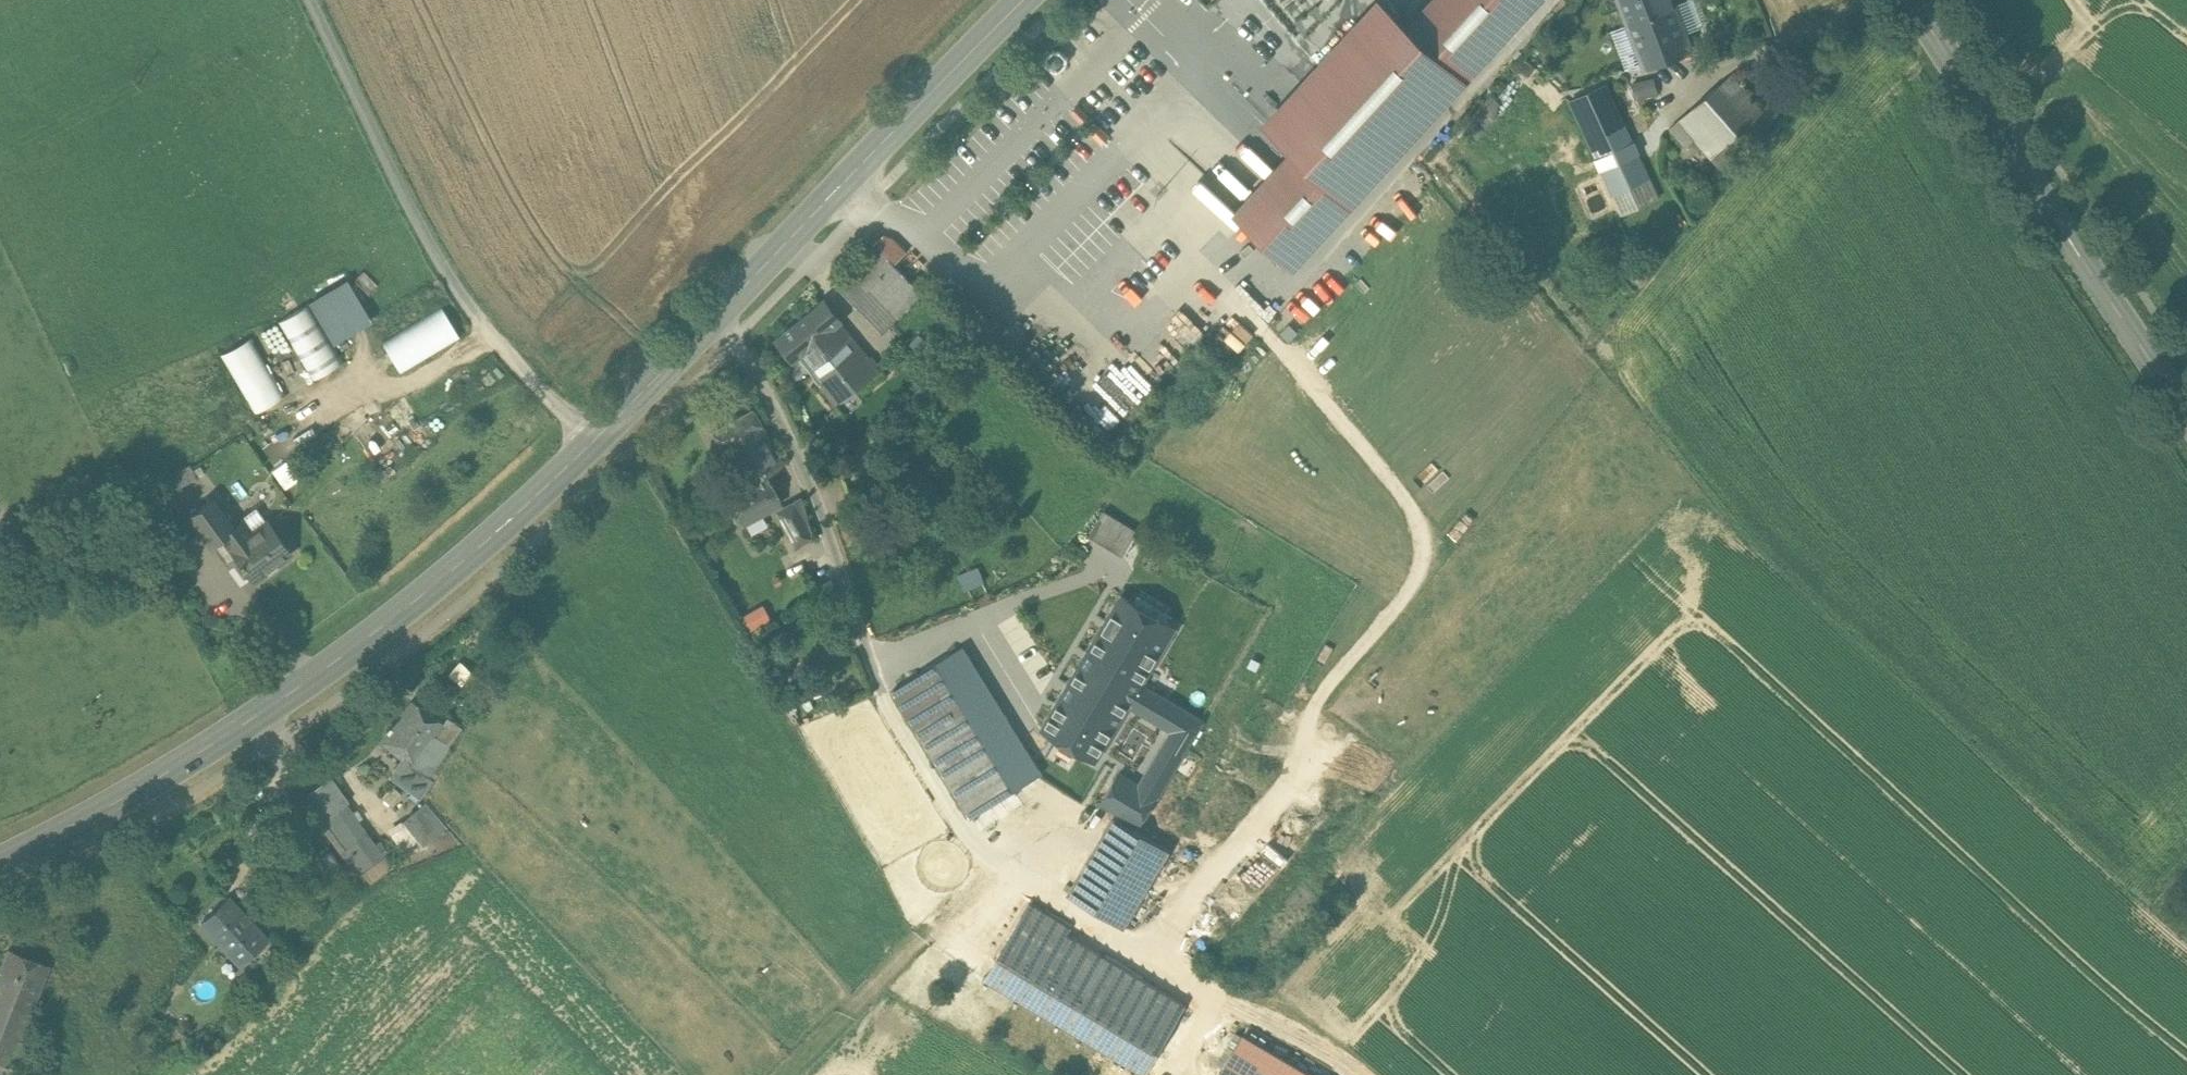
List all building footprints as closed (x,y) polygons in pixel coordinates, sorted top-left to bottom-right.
[(1410,32),(1380,5),(1271,124),(1300,150),(1247,208),(1299,256),(1532,3),(1529,0),(1439,0),(1410,32)] [(1629,22),(1676,5),(1674,0),(1620,0),(1629,22)] [(1676,5),(1629,22),(1645,66),(1692,48),(1676,5)] [(1733,74),(1722,83),(1733,95),(1743,86),(1733,74)] [(1658,94),(1655,78),(1637,82),(1640,98),(1658,94)] [(1658,196),(1607,83),(1570,100),(1621,213),(1658,196)] [(1733,95),(1722,83),(1694,108),(1725,144),(1727,143),(1754,120),(1733,95)] [(1764,111),(1743,86),(1733,95),(1754,120),(1764,111)] [(1725,144),(1694,108),(1682,119),(1681,119),(1696,137),(1713,155),(1725,144)] [(1681,118),(1670,127),(1686,146),(1696,137),(1681,119),(1682,119),(1681,118)] [(1754,120),(1727,143),(1736,154),(1763,131),(1754,120)] [(1224,156),(1213,166),(1243,197),(1253,187),(1224,156)] [(908,252),(894,238),(885,235),(875,244),(881,250),(896,264),(908,252)] [(881,250),(841,289),(883,331),(923,291),(896,264),(881,250)] [(278,316),(309,379),(343,363),(332,343),(375,322),(354,279),(278,316)] [(825,298),(775,341),(790,361),(796,356),(836,405),(880,370),(840,321),(842,319),(825,298)] [(403,370),(463,334),(444,303),(384,340),(403,370)] [(252,336),(221,353),(254,413),(285,396),(252,336)] [(783,463),(753,409),(712,431),(742,484),(725,493),(742,524),(781,503),(765,473),(783,463)] [(273,468),(285,487),(299,478),(287,459),(273,468)] [(190,465),(171,474),(176,486),(197,476),(190,465)] [(800,497),(775,511),(796,548),(815,537),(800,497)] [(213,498),(190,514),(211,544),(233,528),(234,527),(213,498)] [(1138,530),(1105,510),(1090,535),(1123,555),(1138,530)] [(268,519),(241,539),(233,528),(212,544),(222,558),(231,551),(253,580),(292,552),(268,519)] [(1080,564),(1087,553),(1073,544),(1066,556),(1080,564)] [(1177,627),(1123,594),(1088,652),(1142,684),(1142,683),(1177,627)] [(760,607),(743,616),(751,630),(768,621),(760,607)] [(498,644),(486,659),(495,666),(506,651),(498,644)] [(1043,773),(964,646),(894,690),(972,817),(1043,773)] [(1142,684),(1088,652),(1043,728),(1044,728),(1096,759),(1129,704),(1130,703),(1142,684)] [(817,697),(830,692),(824,679),(811,685),(817,697)] [(1203,720),(1142,683),(1142,684),(1130,703),(1129,704),(1173,730),(1140,784),(1120,772),(1102,802),(1140,826),(1203,720)] [(446,725),(413,702),(393,727),(390,724),(386,729),(389,731),(381,742),(404,760),(414,768),(415,767),(427,776),(449,747),(436,739),(446,725)] [(436,739),(449,747),(458,734),(446,725),(436,739)] [(427,776),(415,767),(414,768),(404,760),(391,776),(420,798),(433,780),(427,776)] [(349,801),(332,776),(319,785),(336,810),(349,801)] [(336,810),(319,785),(306,794),(309,797),(324,819),(336,810)] [(324,819),(309,797),(297,806),(312,827),(324,819)] [(336,810),(324,819),(361,872),(387,855),(349,801),(336,810)] [(446,827),(426,803),(403,822),(423,846),(446,827)] [(297,806),(284,814),(299,836),(312,827),(297,806)] [(1170,850),(1114,817),(1069,893),(1125,926),(1170,850)] [(267,938),(229,897),(201,922),(240,964),(267,938)] [(1125,969),(1067,935),(1071,928),(1030,903),(986,976),(1146,1072),(1186,1005),(1125,969)] [(1077,918),(1071,928),(1067,935),(1125,969),(1134,952),(1077,918)] [(0,970),(0,972),(1,973),(0,974),(0,1074),(7,1074),(8,1073),(14,1074),(26,1074),(37,1046),(21,1039),(31,1013),(32,1013),(50,966),(8,949),(0,970)] [(1226,1067),(1240,1074),(1308,1074),(1244,1037),(1226,1067)] [(1221,1074),(1240,1074),(1226,1067),(1221,1074)]
